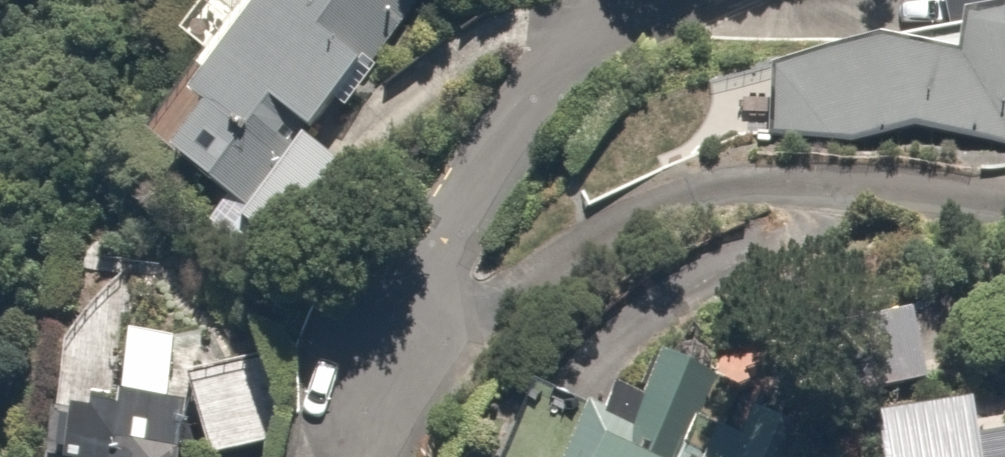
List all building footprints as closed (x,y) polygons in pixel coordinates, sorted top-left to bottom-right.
[(166,58),(179,68),(137,126),(240,201),(296,124),(326,146),(432,0),(208,0),(166,58)] [(932,37),(769,27),(764,122),(1004,137),(1004,0),(935,0),(932,37)] [(1004,439),(999,416),(953,425),(946,388),(919,393),(899,294),(829,308),(859,456),(1004,456),(1004,439)] [(20,373),(13,456),(150,456),(156,384),(20,373)] [(584,425),(514,394),(486,456),(653,456),(584,425)] [(792,442),(705,403),(680,456),(786,456),(792,442)]
